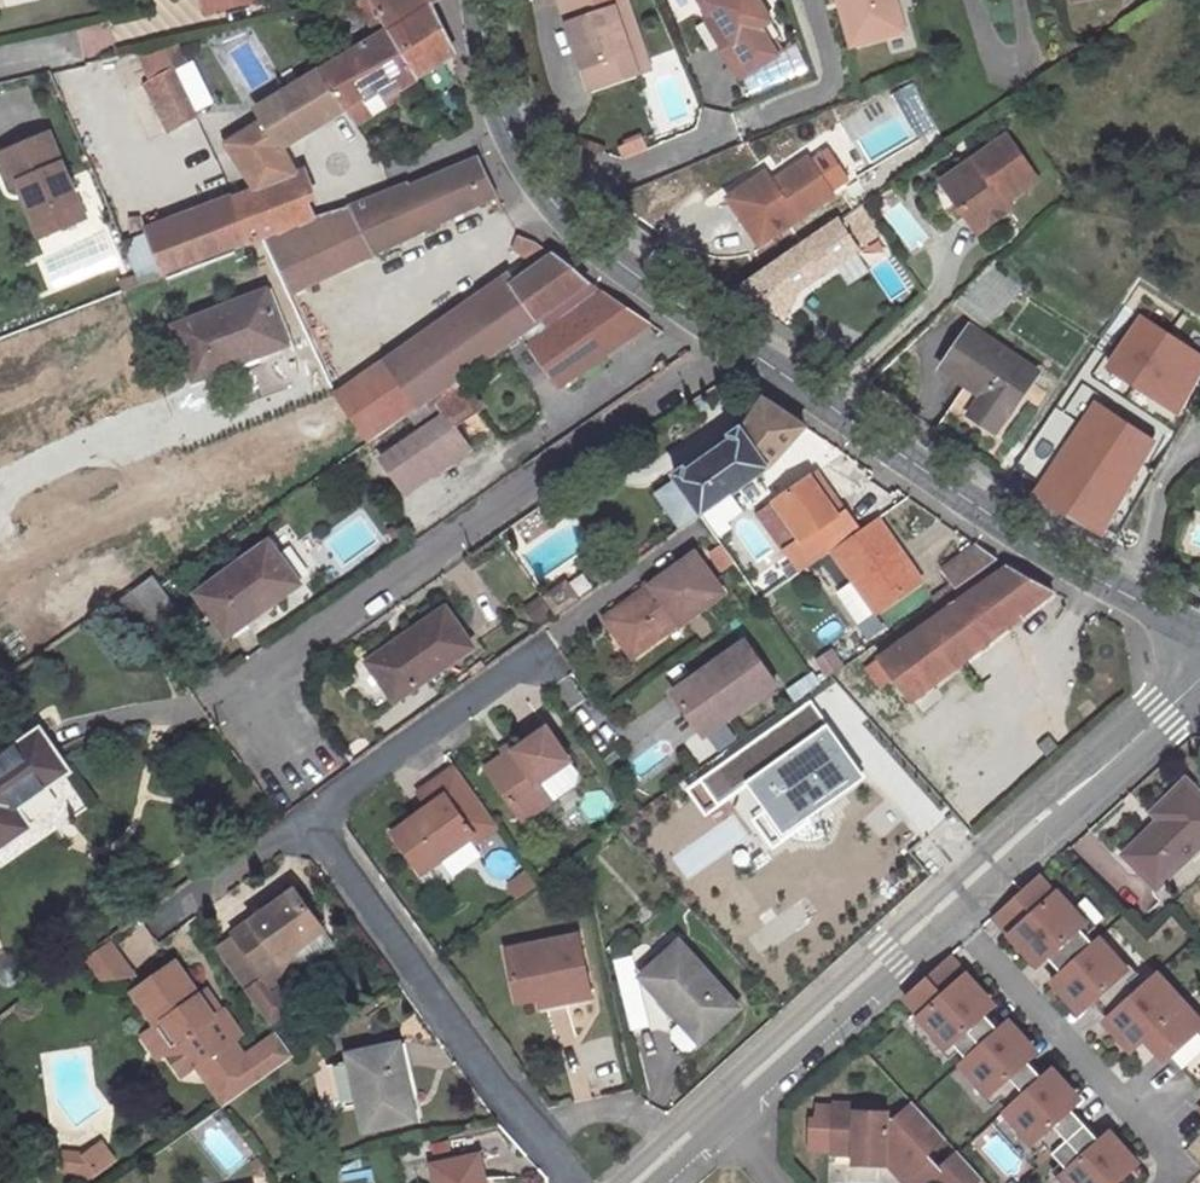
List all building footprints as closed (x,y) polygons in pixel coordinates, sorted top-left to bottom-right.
[(208,11),(257,0),(206,0),(208,11)] [(454,54),(430,6),(440,0),(368,0),(369,2),(415,79),(454,54)] [(590,91),(636,75),(620,28),(633,24),(626,2),(625,0),(559,0),(590,91)] [(721,46),(732,39),(708,1),(710,0),(699,0),(708,14),(704,17),(721,46)] [(732,39),(721,46),(739,75),(777,52),(759,24),(769,18),(758,0),(710,0),(708,1),(732,39)] [(849,47),(858,45),(846,0),(837,0),(849,47)] [(858,45),(901,33),(893,0),(846,0),(858,45)] [(344,109),(356,126),(388,105),(385,99),(398,91),(415,79),(369,2),(358,8),(376,37),(321,71),(344,109)] [(620,28),(636,75),(650,71),(633,24),(620,28)] [(82,30),(83,55),(112,54),(111,28),(82,30)] [(174,69),(152,80),(161,98),(154,102),(170,130),(197,115),(174,69)] [(344,109),(321,71),(258,110),(264,120),(282,148),(344,109)] [(385,99),(388,105),(402,97),(398,91),(385,99)] [(257,190),(297,175),(279,150),(282,148),(264,120),(228,143),(257,190)] [(49,134),(1,155),(14,187),(22,184),(42,235),(84,218),(49,134)] [(952,179),(969,204),(961,210),(977,234),(1010,211),(1007,205),(1038,181),(1008,139),(952,179)] [(293,293),(496,197),(476,158),(465,162),(464,166),(409,188),(406,185),(349,207),(314,217),(266,236),(293,293)] [(766,171),(728,197),(760,244),(833,195),(808,158),(773,181),(766,171)] [(266,236),(314,217),(297,175),(257,190),(235,198),(251,242),(261,237),(266,236)] [(943,185),(961,210),(969,204),(952,179),(943,185)] [(251,242),(235,198),(145,233),(162,277),(251,242)] [(799,292),(860,250),(840,219),(744,284),(753,295),(787,315),(799,292)] [(511,249),(538,266),(551,256),(533,242),(516,237),(511,249)] [(554,307),(588,283),(551,256),(538,266),(514,283),(508,275),(468,303),(501,350),(514,341),(541,322),(538,318),(554,307)] [(119,285),(122,293),(129,290),(138,286),(135,279),(119,285)] [(617,334),(632,313),(592,286),(556,311),(564,321),(579,311),(617,334)] [(174,328),(194,380),(219,371),(217,365),(282,340),(265,294),(174,328)] [(501,350),(468,303),(386,360),(419,408),(433,398),(501,350)] [(556,311),(554,307),(538,318),(541,322),(556,311)] [(113,353),(96,311),(0,351),(0,400),(113,353)] [(521,351),(564,321),(556,311),(541,322),(514,341),(521,351)] [(1145,315),(1112,369),(1184,414),(1199,389),(1199,350),(1145,315)] [(997,433),(1036,373),(977,334),(973,330),(944,373),(966,387),(954,405),(997,433)] [(445,416),(381,460),(405,495),(469,451),(455,429),(478,413),(500,445),(537,419),(520,395),(541,380),(521,351),(514,341),(501,350),(433,398),(445,416)] [(386,360),(336,395),(367,444),(419,408),(386,360)] [(0,410),(0,477),(10,505),(153,454),(122,367),(0,410)] [(736,446),(692,477),(685,468),(675,475),(678,479),(702,514),(728,495),(730,497),(772,466),(804,428),(762,400),(741,430),(739,428),(729,436),(736,446)] [(1169,441),(1101,401),(1044,497),(1112,537),(1169,441)] [(816,472),(809,477),(836,514),(844,509),(816,472)] [(809,477),(773,500),(799,540),(783,550),(799,574),(831,551),(858,532),(844,509),(836,514),(809,477)] [(702,514),(678,479),(656,495),(680,530),(702,514)] [(857,626),(920,582),(876,519),(858,532),(831,551),(853,582),(835,595),(857,626)] [(269,544),(198,595),(227,636),(299,585),(269,544)] [(941,571),(954,590),(996,559),(977,545),(941,571)] [(693,556),(610,616),(638,653),(677,624),(680,626),(722,596),(693,556)] [(1055,593),(1006,566),(866,670),(880,688),(894,678),(913,703),(1055,593)] [(134,588),(127,593),(147,621),(164,645),(189,628),(161,587),(152,576),(134,588)] [(555,619),(579,602),(571,591),(547,607),(555,619)] [(131,632),(147,621),(127,593),(112,604),(131,632)] [(368,664),(395,702),(471,650),(444,611),(368,664)] [(638,653),(610,616),(605,620),(632,657),(638,653)] [(745,642),(672,695),(699,732),(725,713),(728,718),(775,686),(745,642)] [(832,676),(773,719),(881,841),(936,792),(832,676)] [(512,749),(486,766),(518,814),(548,793),(539,781),(570,761),(547,729),(514,753),(512,749)] [(31,829),(18,809),(69,774),(39,731),(0,758),(0,850),(31,829)] [(523,819),(552,800),(583,778),(570,761),(539,781),(548,793),(518,814),(523,819)] [(499,829),(456,768),(419,793),(429,808),(393,835),(416,868),(434,857),(437,861),(472,838),(477,844),(499,829)] [(1199,846),(1199,792),(1188,780),(1158,809),(1168,819),(1128,858),(1158,888),(1199,846)] [(420,873),(437,861),(434,857),(416,868),(420,873)] [(1079,930),(1088,923),(1041,872),(989,920),(1035,971),(1047,959),(1079,930)] [(281,963),(325,932),(294,892),(234,935),(265,979),(272,989),(291,977),(281,963)] [(1090,942),(1079,930),(1047,959),(1058,971),(1090,942)] [(325,932),(281,963),(291,977),(335,946),(325,932)] [(1130,969),(1099,934),(1090,942),(1058,971),(1046,982),(1077,1017),(1130,969)] [(265,979),(234,935),(213,950),(245,993),(262,981),(265,979)] [(580,937),(508,952),(517,997),(539,992),(542,1006),(591,996),(580,937)] [(680,944),(642,977),(683,1024),(700,1043),(738,1009),(680,944)] [(176,962),(132,993),(158,1028),(147,1037),(145,1043),(156,1058),(162,1059),(166,1056),(180,1075),(190,1073),(197,1068),(208,1060),(237,1100),(294,1060),(277,1037),(245,1060),(232,1043),(242,1037),(222,1010),(221,1011),(216,1004),(209,1009),(198,994),(176,962)] [(1157,968),(1097,1022),(1127,1055),(1142,1042),(1161,1064),(1199,1029),(1199,1016),(1157,968)] [(928,975),(906,995),(918,1009),(928,999),(932,1004),(922,1014),(920,1016),(949,1048),(955,1043),(969,1059),(997,1033),(1000,1029),(986,1013),(982,1017),(976,1010),(989,998),(966,973),(944,993),(928,975)] [(271,994),(262,981),(245,993),(270,1028),(291,1014),(276,991),(271,994)] [(205,990),(198,994),(209,1009),(216,1004),(205,990)] [(928,999),(918,1009),(922,1014),(932,1004),(928,999)] [(1000,1029),(997,1033),(969,1059),(963,1063),(992,1095),(998,1090),(1012,1106),(1040,1081),(1044,1077),(1028,1060),(1025,1063),(1019,1057),(1032,1045),(1010,1021),(1000,1029)] [(700,1043),(683,1024),(673,1033),(689,1052),(700,1043)] [(370,1042),(347,1047),(351,1062),(360,1107),(365,1131),(414,1120),(398,1045),(372,1050),(370,1042)] [(237,1100),(208,1060),(197,1068),(225,1108),(237,1100)] [(360,1107),(351,1062),(328,1066),(335,1102),(347,1100),(348,1109),(360,1107)] [(1055,1154),(1083,1128),(1087,1125),(1072,1108),(1068,1111),(1063,1105),(1075,1093),(1053,1069),(1044,1077),(1040,1081),(1012,1106),(1007,1111),(1023,1129),(1029,1124),(1055,1154)] [(873,1100),(834,1099),(833,1099),(832,1140),(853,1141),(853,1148),(853,1157),(892,1159),(892,1156),(918,1182),(928,1171),(937,1162),(923,1147),(940,1130),(910,1097),(890,1116),(884,1116),(884,1108),(873,1108),(873,1100)] [(1087,1125),(1083,1128),(1055,1154),(1070,1169),(1064,1175),(1072,1182),(1118,1182),(1139,1163),(1117,1139),(1104,1151),(1089,1134),(1092,1131),(1087,1125)] [(832,1147),(853,1148),(853,1141),(832,1140),(832,1147)] [(940,1182),(963,1182),(976,1170),(954,1146),(937,1162),(928,1171),(940,1182)] [(103,1147),(87,1159),(99,1176),(116,1164),(103,1147)] [(87,1159),(66,1157),(64,1173),(89,1176),(92,1181),(99,1176),(87,1159)] [(433,1166),(436,1182),(485,1182),(480,1157),(433,1166)] [(1139,1163),(1118,1182),(1149,1182),(1151,1177),(1139,1163)]
